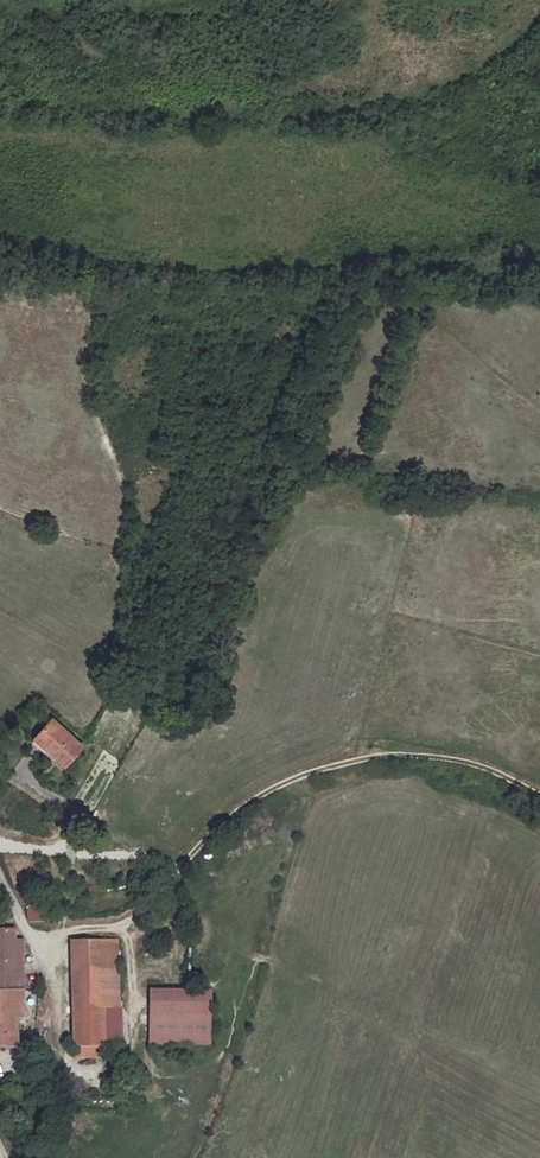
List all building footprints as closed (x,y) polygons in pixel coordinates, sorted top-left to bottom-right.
[(55,713),(34,737),(47,748),(50,744),(69,761),(87,741),(55,713)] [(28,922),(44,923),(43,914),(26,915),(28,922)] [(24,991),(22,941),(15,941),(15,931),(0,931),(0,992),(24,991)] [(103,1056),(103,1046),(101,974),(120,974),(119,940),(69,941),(73,1057),(103,1056)] [(101,974),(103,1046),(122,1045),(120,974),(101,974)] [(0,992),(0,1049),(17,1048),(16,1020),(25,1020),(24,991),(0,992)] [(212,993),(153,993),(153,1017),(212,1016),(212,993)] [(212,1016),(153,1017),(153,1047),(213,1047),(212,1016)]
